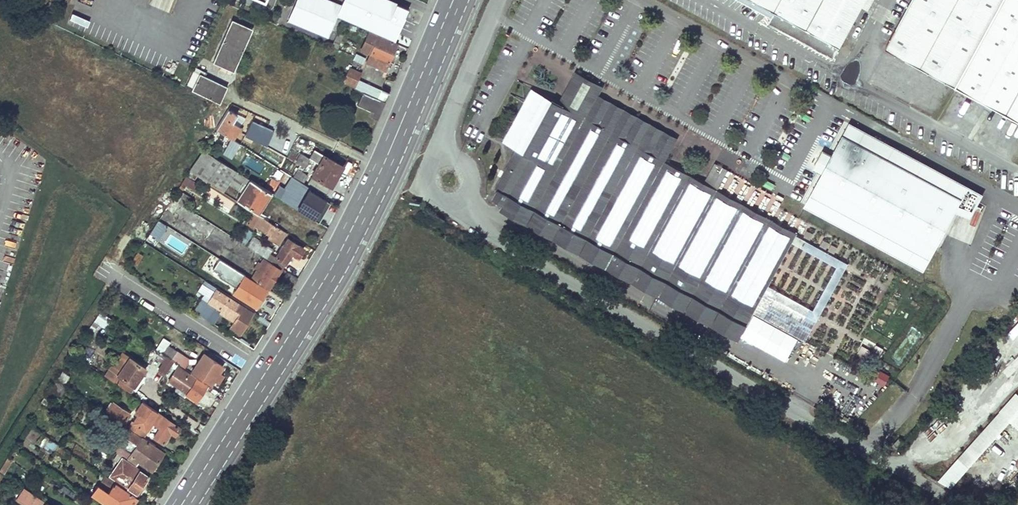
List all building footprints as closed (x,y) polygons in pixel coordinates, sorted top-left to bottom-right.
[(170,13),(176,0),(151,0),(149,4),(170,13)] [(336,13),(394,39),(404,15),(400,3),(393,0),(341,0),(339,5),(328,0),(296,0),(287,19),(326,36),(329,28),(337,31),(342,18),(336,15),(336,13)] [(772,16),(768,21),(833,57),(863,0),(743,0),(772,16)] [(890,41),(957,79),(1001,0),(912,0),(890,41)] [(957,79),(1017,113),(1017,0),(1001,0),(957,79)] [(400,3),(404,15),(408,7),(400,3)] [(230,18),(212,61),(233,69),(251,27),(230,18)] [(369,54),(365,61),(384,69),(396,42),(378,33),(368,29),(358,49),(369,54)] [(337,31),(330,46),(343,51),(346,44),(339,41),(342,34),(337,31)] [(194,66),(186,83),(192,85),(198,72),(204,75),(205,71),(194,66)] [(347,66),(341,82),(361,91),(385,101),(388,92),(357,78),(360,72),(347,66)] [(192,85),(190,88),(218,102),(226,86),(225,85),(204,75),(198,72),(192,85)] [(574,75),(559,103),(572,110),(583,91),(597,98),(601,90),(574,75)] [(503,205),(501,209),(659,296),(686,310),(700,284),(744,204),(715,189),(706,184),(665,161),(676,141),(597,98),(583,91),(572,110),(559,103),(532,89),(503,142),(517,149),(495,189),(498,191),(493,199),(503,205)] [(361,91),(353,108),(377,119),(385,101),(361,91)] [(227,109),(215,129),(232,139),(239,128),(238,127),(231,123),(236,114),(227,109)] [(236,114),(231,123),(238,127),(243,118),(236,114)] [(252,121),(245,134),(264,145),(272,130),(252,121)] [(822,173),(805,205),(925,270),(944,235),(956,211),(972,217),(979,203),(984,194),(849,122),(832,155),(822,173)] [(299,132),(289,127),(286,134),(296,138),(299,132)] [(300,153),(294,161),(303,167),(309,158),(319,164),(307,182),(326,194),(343,167),(314,148),(308,158),(300,153)] [(202,149),(189,170),(222,191),(228,184),(241,192),(236,200),(253,211),(257,213),(271,192),(267,189),(250,179),(202,149)] [(822,173),(832,155),(823,150),(813,168),(822,173)] [(309,160),(304,168),(311,171),(315,163),(309,160)] [(716,165),(706,184),(715,189),(725,170),(716,165)] [(279,185),(273,193),(319,222),(330,202),(301,185),(302,183),(303,183),(307,176),(297,170),(285,188),(279,185)] [(255,171),(250,179),(267,189),(272,182),(255,171)] [(185,176),(178,187),(182,189),(185,185),(193,190),(197,183),(185,176)] [(185,206),(191,197),(180,191),(175,200),(185,206)] [(330,202),(319,222),(324,225),(336,206),(330,202)] [(956,211),(944,235),(970,246),(986,206),(979,203),(972,217),(956,211)] [(796,235),(797,233),(744,204),(700,284),(753,313),(768,286),(792,242),(796,235)] [(253,211),(245,224),(251,229),(253,226),(268,236),(266,239),(277,246),(286,231),(257,213),(253,211)] [(158,220),(150,233),(159,239),(167,225),(158,220)] [(246,229),(239,240),(245,244),(252,233),(246,229)] [(848,264),(796,235),(792,242),(837,267),(813,311),(768,286),(753,313),(805,342),(848,264)] [(253,236),(247,245),(265,257),(271,249),(253,236)] [(287,238),(275,256),(285,263),(291,253),(297,256),(302,248),(287,238)] [(211,269),(237,285),(244,275),(244,274),(218,258),(211,269)] [(256,269),(251,278),(268,289),(280,269),(263,259),(260,264),(257,262),(254,268),(256,269)] [(294,284),(298,278),(287,271),(283,277),(294,284)] [(207,273),(203,280),(210,284),(214,287),(215,287),(219,281),(207,273)] [(237,285),(233,293),(256,307),(266,290),(244,275),(237,285)] [(208,287),(202,296),(207,299),(214,287),(210,284),(208,287)] [(753,313),(700,284),(686,310),(739,339),(753,313)] [(207,299),(197,314),(213,323),(219,313),(234,321),(230,326),(240,332),(253,312),(214,287),(207,299)] [(202,296),(193,311),(197,314),(207,299),(202,296)] [(95,319),(88,330),(93,334),(100,323),(95,319)] [(1009,332),(1015,337),(1017,333),(1017,322),(1009,332)] [(885,344),(891,330),(884,326),(877,341),(885,344)] [(162,352),(169,341),(162,337),(155,348),(162,352)] [(168,345),(162,353),(174,361),(178,363),(183,355),(168,345)] [(861,346),(857,354),(872,360),(876,352),(861,346)] [(104,374),(113,380),(129,391),(132,388),(141,374),(145,368),(121,352),(114,362),(113,361),(104,374)] [(161,352),(157,359),(162,362),(158,369),(165,373),(166,370),(167,371),(174,361),(162,353),(161,352)] [(203,353),(190,372),(210,385),(213,380),(218,383),(224,374),(220,370),(222,366),(203,353)] [(183,355),(178,363),(183,367),(189,358),(183,355)] [(174,361),(167,371),(184,382),(191,387),(187,393),(186,394),(196,401),(206,386),(181,370),(183,367),(178,363),(174,361)] [(873,378),(885,385),(889,377),(878,371),(873,378)] [(61,372),(57,380),(63,384),(67,378),(64,376),(65,374),(61,372)] [(146,377),(141,374),(132,388),(136,391),(146,377)] [(63,384),(57,380),(51,389),(58,394),(64,384),(63,384)] [(187,393),(191,387),(184,382),(180,388),(187,393)] [(1017,430),(1017,395),(1014,392),(940,481),(951,490),(1008,421),(1017,430)] [(137,414),(128,427),(142,437),(151,424),(159,429),(153,437),(163,444),(171,433),(175,435),(180,428),(157,412),(158,411),(145,402),(145,403),(142,401),(134,412),(137,414)] [(112,402),(106,411),(123,423),(129,413),(112,402)] [(117,446),(113,451),(115,452),(119,455),(135,466),(138,461),(151,470),(163,453),(131,431),(126,438),(136,445),(131,454),(117,445),(117,446)] [(48,439),(44,444),(52,450),(56,444),(48,439)] [(0,470),(0,472),(4,474),(13,460),(8,457),(0,470)] [(121,458),(109,476),(138,496),(145,486),(142,483),(148,476),(121,458)] [(91,494),(107,504),(127,504),(128,504),(132,504),(137,498),(100,473),(97,479),(110,488),(107,492),(96,486),(91,494)] [(23,487),(15,498),(25,504),(49,504),(23,487)]
